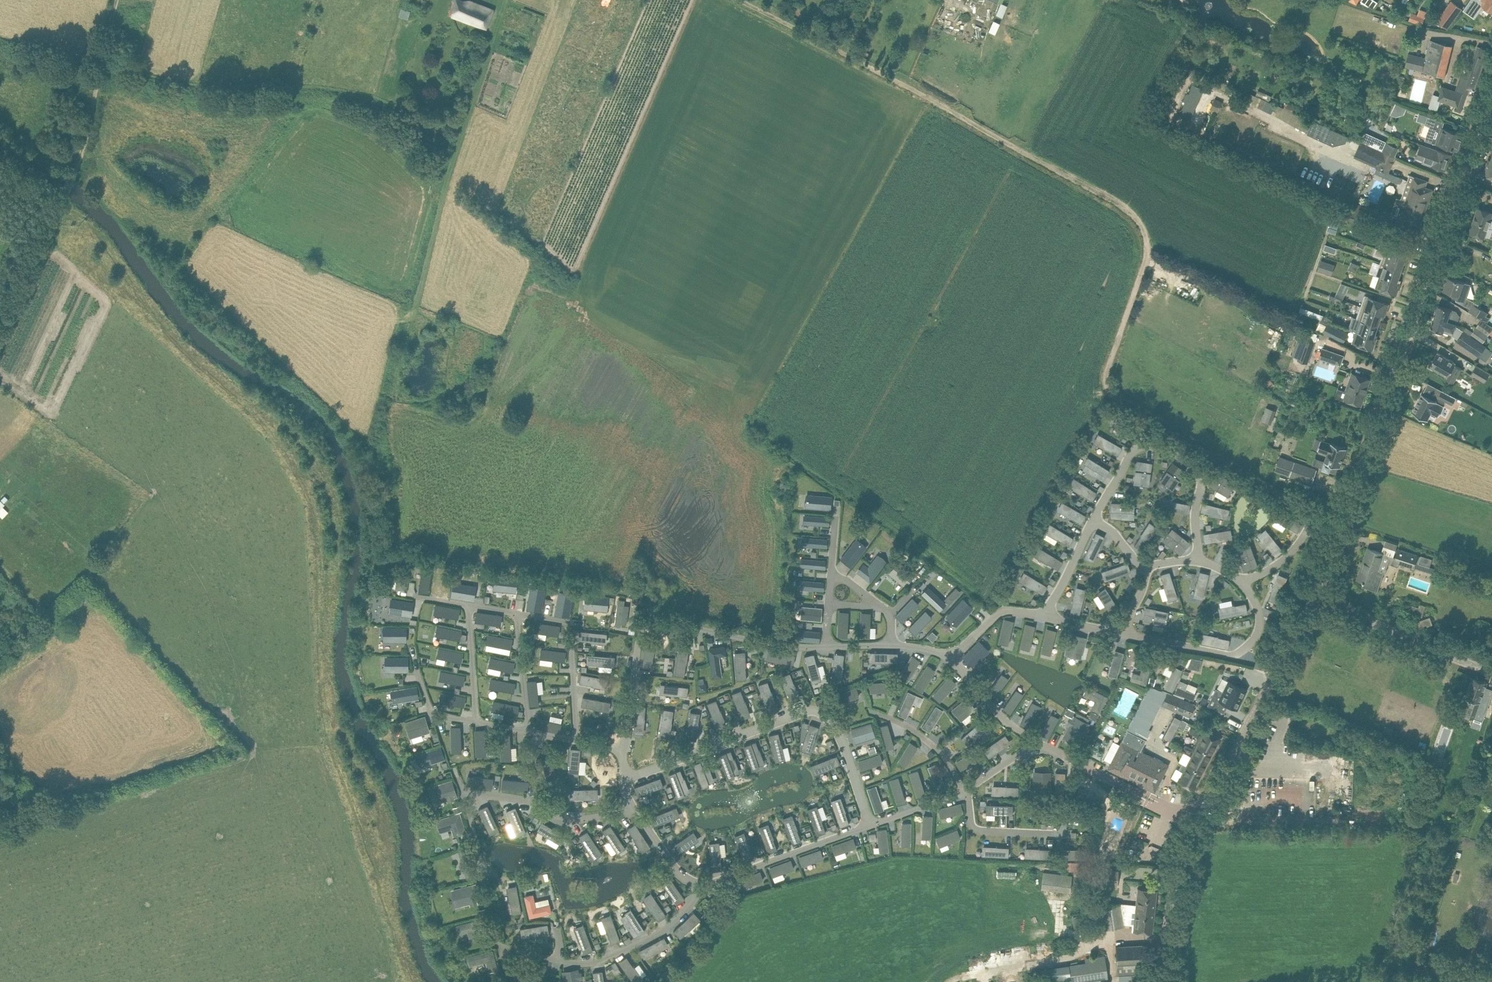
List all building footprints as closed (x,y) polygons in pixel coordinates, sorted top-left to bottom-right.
[(456,17),(486,28),(493,10),(470,0),(469,3),(467,7),(460,3),(456,17)] [(1436,20),(1448,29),(1462,9),(1451,0),(1436,20)] [(1463,9),(1474,17),(1477,14),(1482,5),(1491,12),(1491,0),(1470,0),(1463,9)] [(1000,16),(1005,5),(1000,2),(994,14),(1000,16)] [(399,8),(397,15),(406,17),(408,10),(399,8)] [(1410,15),(1409,20),(1414,21),(1423,24),(1425,19),(1415,16),(1410,15)] [(993,33),(997,22),(992,20),(987,31),(993,33)] [(1446,42),(1430,39),(1426,57),(1409,53),(1405,66),(1439,74),(1446,42)] [(1438,100),(1457,106),(1463,108),(1470,87),(1480,91),(1491,56),(1491,50),(1484,48),(1482,47),(1477,45),(1471,66),(1467,76),(1461,73),(1455,90),(1443,86),(1438,100)] [(1193,83),(1185,101),(1196,105),(1204,88),(1193,83)] [(1261,97),(1258,106),(1265,109),(1273,113),(1277,105),(1270,101),(1263,98),(1261,97)] [(1215,98),(1210,108),(1217,111),(1222,101),(1215,98)] [(1430,125),(1425,139),(1436,143),(1442,127),(1443,122),(1442,121),(1428,117),(1426,123),(1430,125)] [(1313,120),(1307,133),(1313,136),(1333,145),(1345,142),(1349,136),(1319,123),(1313,120)] [(1436,143),(1459,151),(1464,135),(1442,127),(1436,143)] [(1366,131),(1361,141),(1383,151),(1384,150),(1394,155),(1398,147),(1378,138),(1378,137),(1366,131)] [(1361,140),(1354,155),(1377,165),(1376,167),(1388,173),(1388,172),(1395,156),(1394,155),(1384,150),(1383,151),(1361,141),(1361,140)] [(1450,154),(1437,149),(1437,150),(1421,144),(1416,157),(1423,160),(1423,162),(1445,169),(1450,154)] [(1484,173),(1491,176),(1491,163),(1490,163),(1487,162),(1484,173)] [(1376,167),(1374,173),(1385,178),(1393,181),(1397,183),(1399,183),(1400,183),(1401,183),(1402,180),(1402,179),(1395,176),(1388,173),(1376,167)] [(1337,175),(1333,184),(1343,187),(1347,179),(1337,175)] [(1403,192),(1401,198),(1426,207),(1432,189),(1425,186),(1422,186),(1424,180),(1426,181),(1427,181),(1412,175),(1410,181),(1407,180),(1403,192)] [(1426,207),(1406,200),(1401,198),(1399,205),(1404,206),(1400,218),(1397,217),(1395,223),(1410,228),(1407,227),(1409,222),(1419,225),(1426,207)] [(1491,215),(1491,212),(1478,207),(1469,232),(1484,237),(1491,215)] [(1334,210),(1327,231),(1336,234),(1343,213),(1334,210)] [(1411,248),(1391,241),(1388,251),(1388,252),(1405,258),(1408,259),(1411,248)] [(1326,244),(1323,250),(1335,254),(1337,248),(1326,244)] [(1401,270),(1405,258),(1388,252),(1388,251),(1376,247),(1374,254),(1382,257),(1380,263),(1401,270)] [(1322,260),(1318,270),(1331,274),(1335,264),(1322,260)] [(1397,282),(1401,270),(1380,263),(1376,275),(1379,276),(1380,276),(1397,282)] [(1399,282),(1397,282),(1380,276),(1379,276),(1376,287),(1396,293),(1399,282)] [(1463,304),(1470,309),(1469,311),(1489,322),(1491,318),(1487,315),(1488,312),(1478,306),(1479,304),(1466,296),(1470,283),(1448,276),(1445,284),(1446,285),(1444,290),(1454,293),(1453,297),(1464,301),(1463,304)] [(1365,295),(1361,306),(1382,313),(1384,314),(1388,303),(1365,295)] [(1456,324),(1456,323),(1458,324),(1460,316),(1457,311),(1451,309),(1438,304),(1434,316),(1453,322),(1456,324)] [(1301,306),(1299,311),(1321,319),(1321,318),(1323,314),(1301,306)] [(1378,325),(1382,313),(1361,306),(1357,318),(1378,325)] [(1374,337),(1378,325),(1357,318),(1353,316),(1349,328),(1356,331),(1374,337)] [(1434,316),(1430,327),(1435,329),(1436,329),(1436,333),(1441,334),(1443,332),(1452,335),(1458,340),(1460,336),(1464,330),(1456,324),(1453,322),(1434,316)] [(1347,334),(1327,325),(1326,324),(1322,333),(1343,343),(1347,334)] [(1458,340),(1457,341),(1471,351),(1478,341),(1479,340),(1471,334),(1464,330),(1460,336),(1458,340)] [(1376,337),(1374,337),(1356,331),(1352,342),(1372,348),(1376,337)] [(1298,336),(1292,356),(1298,358),(1298,359),(1308,363),(1316,342),(1305,338),(1298,336)] [(1344,355),(1322,348),(1319,358),(1341,365),(1344,355)] [(1432,359),(1428,366),(1433,369),(1433,368),(1440,372),(1447,376),(1445,378),(1453,383),(1461,368),(1455,364),(1456,362),(1437,352),(1433,360),(1432,359)] [(1476,365),(1471,373),(1485,382),(1489,373),(1476,365)] [(1345,390),(1337,387),(1334,398),(1343,402),(1344,399),(1361,405),(1370,379),(1352,372),(1345,390)] [(1422,393),(1412,412),(1427,419),(1431,412),(1438,415),(1444,405),(1443,405),(1445,401),(1452,404),(1456,397),(1441,390),(1438,397),(1437,400),(1423,393),(1422,393)] [(1266,406),(1261,420),(1265,422),(1268,423),(1273,409),(1271,408),(1266,406)] [(1099,434),(1094,442),(1117,455),(1122,447),(1099,434)] [(1316,438),(1314,444),(1319,445),(1317,449),(1327,452),(1324,461),(1319,459),(1317,466),(1322,467),(1321,469),(1329,472),(1330,470),(1335,472),(1338,466),(1339,466),(1346,447),(1331,442),(1331,443),(1316,438)] [(1086,465),(1084,469),(1103,480),(1109,469),(1089,457),(1085,464),(1086,465)] [(1137,461),(1133,483),(1148,485),(1151,463),(1137,461)] [(1290,476),(1312,484),(1317,468),(1295,461),(1290,476)] [(1173,462),(1160,481),(1171,489),(1184,471),(1173,462)] [(1216,471),(1208,484),(1227,495),(1235,482),(1216,471)] [(1075,478),(1070,486),(1092,500),(1097,492),(1075,478)] [(805,495),(804,508),(829,510),(830,497),(805,495)] [(3,518),(12,510),(2,499),(0,502),(0,515),(3,518)] [(1164,499),(1162,508),(1188,512),(1190,503),(1164,499)] [(1063,502),(1058,510),(1081,523),(1086,515),(1063,502)] [(1204,502),(1202,511),(1227,517),(1229,509),(1204,502)] [(1111,503),(1111,517),(1133,518),(1133,503),(1111,503)] [(1280,511),(1276,518),(1298,532),(1303,524),(1280,511)] [(803,515),(803,524),(828,526),(829,517),(803,515)] [(1149,523),(1135,545),(1142,549),(1156,528),(1149,523)] [(1051,524),(1046,532),(1068,545),(1073,537),(1051,524)] [(1172,529),(1162,540),(1180,554),(1189,542),(1172,529)] [(1229,530),(1203,534),(1205,542),(1231,538),(1229,530)] [(1266,530),(1259,536),(1275,556),(1283,550),(1266,530)] [(1095,532),(1084,557),(1092,561),(1104,536),(1095,532)] [(802,537),(801,546),(826,548),(827,539),(802,537)] [(855,540),(840,560),(850,568),(865,548),(855,540)] [(1251,545),(1237,550),(1244,570),(1258,566),(1251,545)] [(1383,572),(1385,572),(1385,570),(1378,568),(1383,553),(1368,547),(1357,578),(1364,581),(1363,585),(1377,590),(1380,581),(1383,572)] [(1040,548),(1035,556),(1058,569),(1062,561),(1040,548)] [(1418,568),(1419,563),(1421,556),(1417,555),(1398,549),(1394,561),(1418,568)] [(863,565),(857,573),(869,582),(885,562),(877,555),(867,568),(863,565)] [(1421,556),(1419,563),(1430,566),(1432,559),(1421,556)] [(800,558),(799,568),(824,570),(825,560),(800,558)] [(898,562),(888,574),(904,587),(914,575),(898,562)] [(1126,562),(1101,571),(1104,581),(1129,571),(1126,562)] [(422,567),(418,591),(428,592),(432,569),(422,567)] [(387,568),(385,578),(398,580),(396,590),(406,591),(409,572),(387,568)] [(1200,571),(1194,595),(1203,597),(1209,573),(1200,571)] [(1025,572),(1020,581),(1043,594),(1048,586),(1025,572)] [(1168,572),(1160,574),(1168,600),(1177,597),(1168,572)] [(1278,574),(1268,598),(1277,602),(1287,578),(1278,574)] [(497,576),(496,591),(516,593),(517,578),(497,576)] [(798,580),(797,589),(823,591),(823,582),(798,580)] [(453,582),(451,597),(470,600),(472,585),(453,582)] [(1076,587),(1069,614),(1079,616),(1085,589),(1076,587)] [(1105,588),(1097,593),(1109,613),(1117,608),(1105,588)] [(530,589),(526,609),(541,612),(545,592),(530,589)] [(928,589),(923,595),(941,613),(946,606),(928,589)] [(589,594),(587,609),(607,611),(608,596),(589,594)] [(558,595),(554,614),(569,617),(572,598),(558,595)] [(947,596),(943,600),(948,605),(952,601),(947,596)] [(912,598),(894,617),(900,623),(918,604),(912,598)] [(963,599),(946,617),(956,627),(973,608),(963,599)] [(396,600),(394,615),(412,617),(414,603),(396,600)] [(1246,602),(1220,607),(1222,617),(1247,612),(1246,602)] [(437,605),(435,615),(459,619),(461,610),(437,605)] [(617,606),(614,626),(623,627),(623,625),(626,625),(629,607),(617,606)] [(802,607),(801,619),(821,621),(822,608),(802,607)] [(1145,607),(1142,622),(1165,627),(1167,612),(1145,607)] [(925,610),(907,629),(914,635),(931,616),(925,610)] [(477,612),(476,622),(500,626),(501,615),(477,612)] [(838,612),(837,635),(847,636),(848,612),(838,612)] [(860,613),(859,636),(869,637),(870,613),(860,613)] [(1004,619),(998,644),(1007,646),(1013,621),(1004,619)] [(536,622),(534,632),(558,636),(559,626),(536,622)] [(1026,624),(1020,649),(1029,651),(1034,626),(1026,624)] [(438,627),(437,637),(461,641),(463,631),(438,627)] [(407,628),(388,628),(388,643),(407,643),(407,628)] [(796,629),(795,640),(819,642),(820,631),(796,629)] [(1047,629),(1041,654),(1050,656),(1055,630),(1047,629)] [(579,630),(578,639),(605,642),(606,633),(579,630)] [(1203,633),(1201,643),(1227,649),(1229,639),(1203,633)] [(1070,634),(1065,655),(1079,659),(1085,638),(1070,634)] [(489,635),(487,645),(512,650),(514,640),(489,635)] [(645,642),(643,666),(651,667),(654,642),(645,642)] [(977,642),(963,656),(973,667),(988,652),(977,642)] [(723,648),(707,650),(711,678),(720,676),(717,657),(724,656),(723,648)] [(440,649),(438,659),(462,663),(464,654),(440,649)] [(542,649),(540,659),(564,662),(565,652),(542,649)] [(678,649),(675,675),(684,676),(687,650),(678,649)] [(770,650),(768,659),(793,664),(795,654),(770,650)] [(1115,650),(1108,675),(1116,677),(1123,652),(1115,650)] [(871,652),(871,660),(885,661),(885,662),(897,662),(898,652),(871,652)] [(835,653),(832,680),(841,681),(844,654),(835,653)] [(587,654),(586,663),(613,665),(614,656),(587,654)] [(744,654),(735,654),(737,680),(746,679),(744,654)] [(814,654),(805,657),(812,683),(822,680),(814,654)] [(912,656),(898,678),(905,682),(919,660),(912,656)] [(409,658),(390,658),(390,673),(409,672),(409,658)] [(491,658),(489,667),(512,672),(514,663),(491,658)] [(1191,658),(1187,669),(1199,671),(1201,660),(1191,658)] [(1132,672),(1130,680),(1146,685),(1152,663),(1144,661),(1140,674),(1132,672)] [(928,666),(914,687),(921,692),(935,670),(928,666)] [(1174,666),(1164,687),(1172,691),(1182,670),(1174,666)] [(441,672),(439,681),(462,685),(464,676),(441,672)] [(581,673),(579,683),(606,687),(607,678),(581,673)] [(790,673),(781,676),(790,702),(799,699),(790,673)] [(1001,674),(988,692),(994,697),(1008,678),(1001,674)] [(1486,681),(1472,676),(1459,712),(1474,718),(1475,716),(1483,719),(1491,694),(1483,691),(1486,681)] [(949,677),(932,696),(938,702),(955,683),(949,677)] [(703,678),(697,680),(699,693),(707,691),(706,683),(704,684),(703,678)] [(491,679),(489,688),(513,693),(515,684),(491,679)] [(536,680),(526,682),(530,706),(539,705),(536,680)] [(1177,686),(1175,692),(1193,700),(1196,694),(1194,693),(1185,690),(1188,684),(1180,680),(1177,686)] [(1215,688),(1207,704),(1223,712),(1227,704),(1237,708),(1246,689),(1228,680),(1222,692),(1215,688)] [(767,681),(758,684),(768,710),(777,707),(767,681)] [(894,682),(869,684),(870,692),(895,690),(894,682)] [(662,684),(661,693),(687,696),(688,687),(662,684)] [(418,687),(396,691),(398,703),(420,700),(418,687)] [(1088,687),(1084,694),(1096,700),(1092,708),(1099,712),(1106,697),(1088,687)] [(855,688),(831,696),(834,705),(858,696),(855,688)] [(740,690),(732,693),(741,718),(749,715),(740,690)] [(1016,690),(1003,709),(1010,713),(1023,694),(1016,690)] [(908,691),(897,714),(905,718),(915,694),(908,691)] [(442,692),(440,702),(465,708),(467,698),(442,692)] [(1194,704),(1193,703),(1166,692),(1160,703),(1189,716),(1194,704)] [(1203,696),(1200,703),(1205,705),(1208,698),(1203,696)] [(583,697),(581,705),(593,707),(593,709),(609,711),(610,701),(583,697)] [(966,698),(952,710),(960,720),(975,708),(966,698)] [(715,700),(707,703),(717,728),(725,725),(715,700)] [(494,702),(492,711),(516,716),(518,706),(494,702)] [(1032,702),(1020,725),(1028,729),(1040,706),(1032,702)] [(636,706),(634,733),(643,735),(646,707),(636,706)] [(935,706),(922,727),(929,732),(942,710),(935,706)] [(1067,708),(1064,714),(1071,718),(1074,712),(1067,708)] [(664,709),(660,735),(669,736),(673,710),(664,709)] [(690,711),(686,738),(695,739),(699,713),(690,711)] [(1091,711),(1088,717),(1095,720),(1098,715),(1091,711)] [(1051,714),(1040,734),(1047,738),(1058,718),(1051,714)] [(1068,726),(1065,731),(1073,735),(1068,743),(1072,745),(1077,747),(1089,724),(1087,723),(1089,720),(1077,714),(1075,717),(1073,716),(1071,719),(1068,726)] [(1183,719),(1182,720),(1174,716),(1170,724),(1178,728),(1178,727),(1187,732),(1191,723),(1183,719)] [(426,717),(409,722),(414,738),(431,733),(426,717)] [(536,719),(535,728),(559,733),(560,724),(536,719)] [(982,721),(961,739),(966,745),(988,728),(982,721)] [(809,722),(801,747),(810,749),(814,736),(815,737),(819,725),(809,722)] [(1147,730),(1132,722),(1127,731),(1146,741),(1150,732),(1147,730)] [(870,723),(850,730),(854,744),(875,738),(870,723)] [(887,724),(879,727),(885,749),(894,747),(887,724)] [(460,727),(449,728),(450,754),(461,753),(460,727)] [(1191,727),(1189,733),(1196,736),(1198,730),(1191,727)] [(1191,755),(1206,764),(1220,738),(1204,729),(1191,755)] [(484,730),(474,731),(475,757),(485,757),(484,730)] [(1113,758),(1108,768),(1116,772),(1154,791),(1157,785),(1168,765),(1150,756),(1152,751),(1145,747),(1143,752),(1141,751),(1146,741),(1127,731),(1123,739),(1113,758)] [(779,732),(769,735),(775,759),(784,757),(780,743),(781,743),(779,732)] [(1173,736),(1165,732),(1163,737),(1170,741),(1173,736)] [(509,735),(498,735),(500,762),(511,761),(509,735)] [(1004,735),(983,750),(988,757),(1010,743),(1004,735)] [(1179,751),(1183,744),(1172,738),(1169,745),(1179,751)] [(756,740),(744,744),(752,767),(759,764),(759,763),(764,762),(759,749),(756,740)] [(910,743),(898,762),(905,766),(917,747),(910,743)] [(571,747),(569,773),(578,774),(580,748),(571,747)] [(441,748),(421,754),(425,767),(445,760),(441,748)] [(563,748),(555,751),(559,761),(567,758),(563,748)] [(730,749),(719,754),(727,776),(734,773),(739,771),(734,758),(730,749)] [(975,751),(955,763),(960,770),(980,758),(975,751)] [(837,754),(812,764),(816,772),(829,767),(829,768),(840,764),(837,754)] [(880,754),(858,762),(860,770),(882,762),(880,754)] [(1193,789),(1206,764),(1191,755),(1177,781),(1193,789)] [(551,758),(536,763),(543,783),(558,778),(551,758)] [(705,758),(693,763),(701,785),(709,782),(709,781),(714,779),(709,767),(708,767),(705,758)] [(936,764),(928,767),(937,789),(945,786),(936,764)] [(680,769),(668,773),(676,795),(684,792),(683,792),(688,790),(684,777),(683,777),(680,769)] [(918,771),(910,773),(917,796),(925,794),(918,771)] [(1034,782),(1033,800),(1049,800),(1050,773),(1041,773),(1041,783),(1034,782)] [(1055,773),(1054,795),(1063,795),(1064,773),(1055,773)] [(468,776),(467,786),(492,788),(493,778),(468,776)] [(660,777),(636,786),(639,794),(652,789),(652,791),(664,786),(660,777)] [(898,778),(890,780),(897,803),(905,800),(898,778)] [(503,779),(502,789),(527,791),(528,781),(503,779)] [(1292,787),(1304,787),(1304,801),(1310,801),(1310,793),(1316,793),(1316,782),(1293,781),(1292,787)] [(432,788),(431,791),(432,796),(435,797),(435,799),(456,792),(453,782),(432,788)] [(1082,784),(1077,797),(1084,799),(1089,787),(1082,784)] [(993,785),(993,795),(1018,797),(1018,787),(993,785)] [(875,786),(866,789),(875,813),(884,810),(875,786)] [(598,788),(570,789),(570,799),(598,798),(598,788)] [(841,797),(831,801),(840,827),(849,824),(845,813),(846,812),(841,797)] [(960,803),(939,809),(941,818),(962,812),(960,803)] [(987,804),(987,813),(1012,814),(1013,805),(987,804)] [(487,805),(479,808),(491,834),(499,830),(487,805)] [(816,805),(806,809),(816,835),(826,831),(821,820),(822,820),(816,805)] [(515,806),(507,810),(518,835),(526,832),(515,806)] [(1028,806),(1028,815),(1053,815),(1053,806),(1028,806)] [(674,807),(650,816),(654,826),(665,821),(664,820),(677,815),(674,807)] [(1071,809),(1071,818),(1094,820),(1094,810),(1071,809)] [(792,814),(781,818),(791,844),(801,840),(797,829),(798,829),(792,814)] [(460,815),(439,821),(441,825),(440,828),(441,831),(443,832),(453,829),(464,826),(460,815)] [(923,815),(922,839),(930,839),(932,816),(923,815)] [(542,821),(537,830),(560,843),(565,835),(542,821)] [(635,823),(628,828),(643,852),(650,847),(635,823)] [(768,823),(757,827),(767,853),(777,849),(773,838),(774,838),(768,823)] [(902,823),(902,845),(910,845),(910,823),(902,823)] [(610,824),(603,829),(618,853),(626,848),(610,824)] [(986,844),(996,845),(996,827),(987,827),(986,844)] [(885,829),(877,830),(879,852),(888,851),(885,829)] [(587,830),(579,835),(594,859),(602,854),(587,830)] [(957,830),(936,839),(939,846),(960,838),(957,830)] [(963,830),(962,843),(980,844),(980,831),(963,830)] [(1040,830),(1040,847),(1049,847),(1049,830),(1040,830)] [(691,831),(670,846),(676,855),(686,848),(685,847),(696,839),(691,831)] [(743,831),(733,835),(743,862),(753,858),(749,847),(743,831)] [(853,838),(831,846),(834,854),(856,847),(853,838)] [(467,839),(459,842),(461,848),(469,845),(467,839)] [(718,844),(709,845),(712,870),(722,869),(720,857),(719,858),(718,844)] [(984,846),(983,855),(1008,856),(1009,847),(984,846)] [(1026,848),(1026,858),(1051,859),(1051,849),(1026,848)] [(468,850),(459,853),(467,877),(470,879),(477,877),(468,850)] [(820,850),(799,857),(802,865),(823,858),(820,850)] [(1066,850),(1066,859),(1091,860),(1091,850),(1066,850)] [(771,867),(769,868),(772,876),(794,868),(790,860),(780,864),(771,867)] [(1098,869),(1097,879),(1117,881),(1117,870),(1098,869)] [(760,871),(739,879),(742,887),(763,880),(760,871)] [(1039,889),(1062,890),(1062,873),(1040,872),(1039,889)] [(671,878),(663,883),(677,904),(685,898),(671,878)] [(455,891),(453,894),(454,899),(457,900),(479,895),(476,885),(455,891)] [(516,886),(508,887),(513,914),(522,913),(516,886)] [(1156,890),(1138,888),(1136,905),(1120,903),(1121,908),(1136,910),(1136,909),(1146,910),(1146,909),(1154,910),(1156,890)] [(533,894),(525,896),(530,918),(553,913),(551,904),(536,907),(533,894)] [(652,894),(644,899),(659,921),(666,915),(652,894)] [(1120,903),(1097,906),(1100,928),(1108,928),(1124,926),(1133,927),(1133,930),(1152,932),(1154,910),(1146,909),(1146,910),(1136,909),(1136,910),(1121,908),(1120,903)] [(626,916),(622,918),(634,936),(638,934),(645,930),(632,910),(626,914),(626,916)] [(692,913),(673,931),(680,938),(699,921),(692,913)] [(612,917),(603,920),(611,943),(620,940),(612,917)] [(479,919),(456,925),(459,934),(482,928),(479,919)] [(547,925),(520,930),(523,939),(549,933),(547,925)] [(584,927),(575,930),(584,953),(593,950),(584,927)] [(662,938),(639,950),(644,959),(666,947),(662,938)] [(1142,973),(1141,963),(1145,962),(1144,944),(1116,946),(1117,974),(1142,973)] [(492,950),(468,956),(470,966),(487,962),(490,972),(497,970),(492,950)] [(1081,963),(1070,965),(1073,981),(1097,978),(1107,977),(1105,960),(1104,955),(1081,959),(1081,963)] [(618,962),(633,981),(637,981),(642,979),(626,957),(618,962)] [(511,981),(521,981),(524,965),(514,963),(511,981)] [(534,981),(543,981),(545,964),(536,963),(534,981)] [(560,970),(562,981),(577,981),(574,968),(560,970)] [(592,972),(594,981),(604,981),(602,970),(592,972)]
